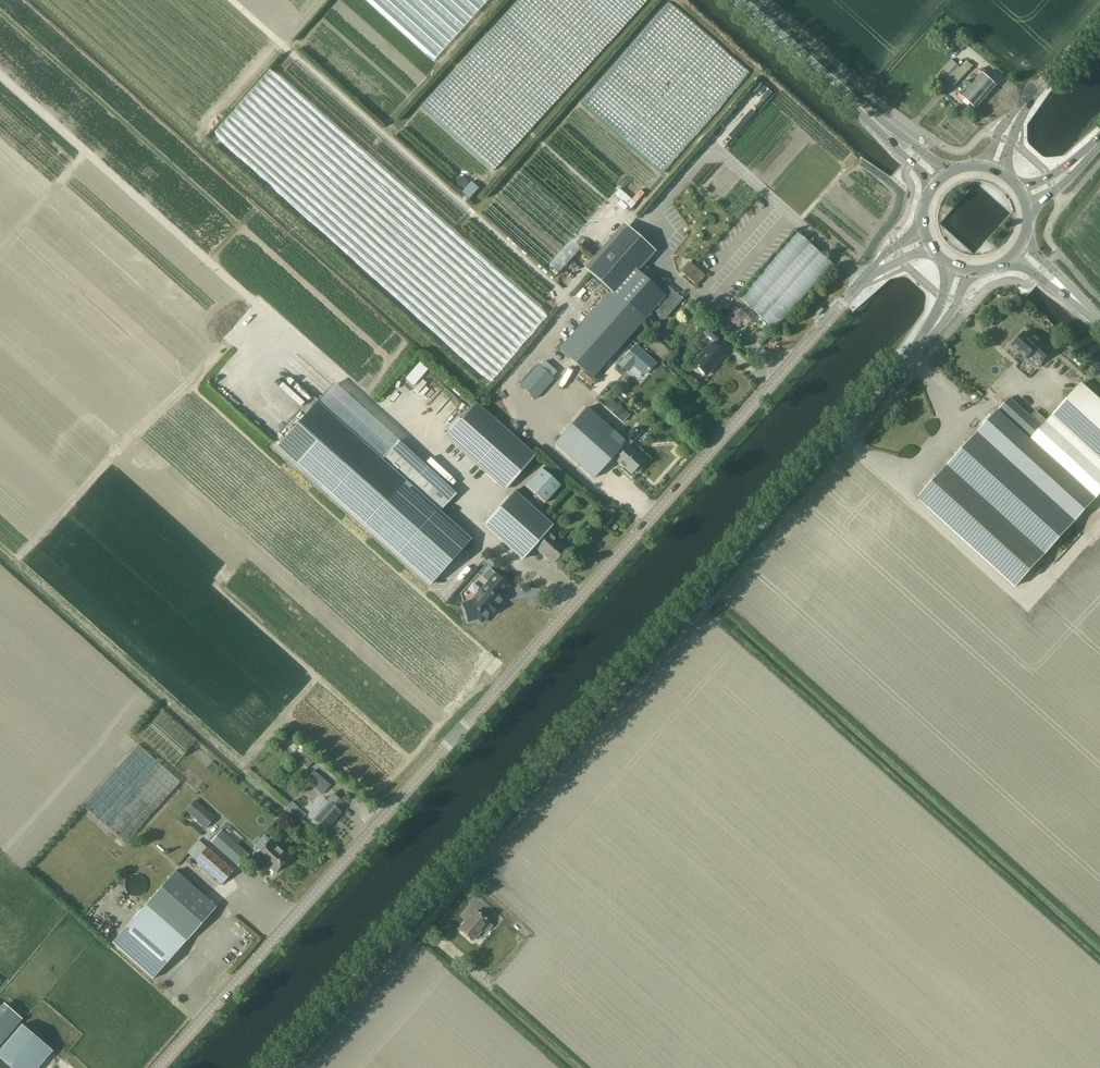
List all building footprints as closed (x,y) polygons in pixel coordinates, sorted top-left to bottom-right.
[(422,106),(493,170),(648,0),(519,0),(422,106)] [(749,74),(670,6),(584,104),(663,173),(749,74)] [(951,59),(935,77),(939,81),(943,78),(948,83),(949,82),(954,86),(969,69),(971,66),(963,59),(960,62),(963,65),(961,68),(951,59)] [(981,75),(976,81),(990,94),(997,86),(985,76),(988,72),(984,68),(979,73),(981,75)] [(990,94),(976,81),(973,84),(968,80),(965,82),(970,86),(969,88),(984,101),(990,94)] [(977,109),(984,101),(969,88),(965,92),(964,90),(959,96),(963,100),(965,98),(977,109)] [(751,109),(729,135),(733,138),(755,113),(751,109)] [(521,169),(493,201),(508,214),(514,207),(518,208),(518,200),(525,192),(529,196),(536,196),(535,205),(547,216),(547,221),(551,225),(554,221),(554,217),(565,217),(565,212),(571,212),(521,169)] [(618,186),(622,189),(628,182),(624,179),(618,186)] [(479,190),(471,183),(461,194),(469,201),(479,190)] [(615,194),(631,208),(644,193),(640,190),(632,200),(620,189),(615,194)] [(627,224),(587,269),(613,291),(645,320),(653,310),(664,320),(683,299),(659,278),(654,284),(641,273),(659,252),(627,224)] [(775,329),(833,263),(798,232),(740,299),(775,329)] [(548,265),(557,273),(579,248),(571,241),(548,265)] [(686,274),(698,285),(705,277),(693,266),(686,274)] [(613,291),(562,347),(594,376),(645,320),(613,291)] [(719,343),(725,338),(714,328),(709,333),(719,343)] [(1012,345),(1027,359),(1032,354),(1042,363),(1045,360),(1048,362),(1055,354),(1037,337),(1034,341),(1024,332),(1012,345)] [(709,375),(727,355),(714,344),(696,364),(709,375)] [(636,346),(620,364),(627,370),(633,364),(645,375),(655,363),(636,346)] [(413,385),(427,369),(420,362),(405,378),(413,385)] [(536,398),(553,378),(538,364),(521,384),(536,398)] [(1048,373),(1062,386),(1068,379),(1054,367),(1048,373)] [(1080,384),(1041,427),(1009,398),(999,409),(1096,497),(1099,493),(1099,402),(1080,384)] [(623,423),(630,415),(611,398),(604,407),(623,423)] [(317,402),(277,448),(296,465),(429,583),(469,538),(438,510),(455,491),(399,441),(382,459),(352,433),(337,420),(326,410),(317,402)] [(536,456),(480,405),(478,403),(448,436),(506,489),(536,456)] [(644,459),(630,446),(633,442),(636,445),(644,437),(637,431),(633,428),(627,435),(625,436),(629,439),(626,442),(587,408),(555,444),(595,479),(618,452),(622,455),(616,461),(631,474),(644,459)] [(1096,497),(999,409),(977,433),(1007,461),(1074,521),(1096,497)] [(1007,461),(977,433),(918,498),(1016,586),(1045,554),(1074,521),(1007,461)] [(545,503),(560,486),(540,469),(525,486),(545,503)] [(483,525),(524,561),(536,548),(553,563),(567,548),(552,534),(553,533),(551,531),(551,530),(550,529),(553,525),(514,490),(483,525)] [(464,604),(463,604),(469,622),(478,619),(482,622),(491,613),(492,614),(498,607),(496,606),(505,597),(502,594),(509,586),(489,568),(482,576),(482,577),(488,583),(472,601),(464,604)] [(125,844),(180,782),(138,744),(83,807),(125,844)] [(305,750),(297,759),(307,768),(315,760),(305,750)] [(325,792),(329,787),(318,777),(314,782),(325,792)] [(337,810),(343,803),(333,794),(327,800),(330,803),(314,820),(325,830),(341,813),(337,810)] [(206,829),(215,818),(195,800),(186,811),(206,829)] [(293,800),(287,805),(300,819),(306,813),(293,800)] [(238,867),(249,854),(221,829),(211,842),(238,867)] [(222,884),(234,871),(207,847),(198,840),(187,852),(195,859),(195,860),(222,884)] [(261,861),(258,865),(265,872),(270,867),(275,872),(288,857),(269,840),(255,855),(261,861)] [(176,871),(147,903),(112,941),(151,977),(216,907),(176,871)] [(486,933),(491,926),(475,912),(459,930),(472,941),(482,929),(486,933)] [(52,1051),(22,1024),(0,1050),(0,1057),(13,1067),(37,1067),(52,1051)]
